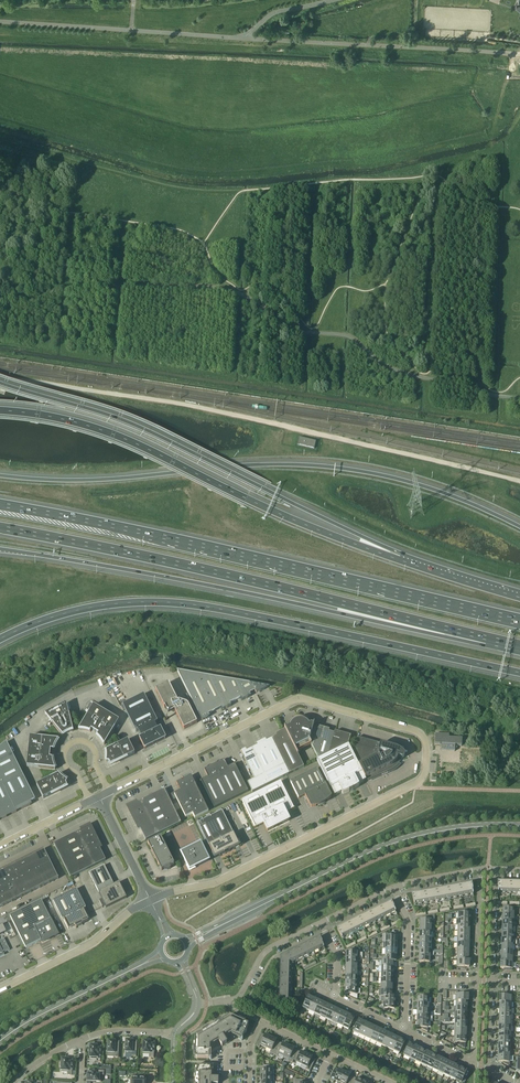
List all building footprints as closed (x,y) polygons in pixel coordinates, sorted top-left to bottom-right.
[(316,443),(298,439),(297,446),(314,450),(316,443)] [(215,711),(198,674),(177,671),(202,721),(203,720),(210,717),(208,714),(215,711)] [(227,708),(211,677),(198,674),(215,711),(221,708),(222,711),(226,709),(227,708)] [(235,701),(224,679),(211,677),(227,708),(228,708),(227,708),(231,706),(230,703),(235,701)] [(246,699),(238,681),(224,679),(235,701),(240,698),(242,701),(245,699),(246,699)] [(255,691),(251,684),(238,681),(246,699),(247,698),(251,696),(250,694),(255,691)] [(177,702),(168,683),(155,690),(164,708),(165,708),(169,714),(175,711),(184,729),(197,723),(188,705),(187,705),(187,704),(178,701),(177,702)] [(255,691),(256,694),(260,692),(269,687),(263,686),(251,684),(255,691)] [(158,730),(155,723),(157,722),(144,694),(122,705),(136,732),(139,731),(142,738),(140,739),(145,749),(165,739),(160,729),(158,730)] [(55,709),(67,733),(68,732),(69,732),(71,731),(73,731),(73,730),(72,729),(73,729),(70,717),(70,716),(69,716),(67,703),(55,709)] [(95,732),(106,713),(93,705),(86,717),(80,728),(79,729),(78,729),(78,730),(82,730),(86,731),(90,732),(90,731),(91,730),(95,732)] [(66,733),(67,733),(55,709),(45,714),(53,724),(53,725),(61,734),(62,735),(62,736),(64,735),(66,733)] [(106,713),(95,732),(98,734),(97,736),(100,739),(102,742),(104,746),(105,745),(104,745),(105,743),(105,744),(112,732),(113,731),(119,721),(106,713)] [(307,736),(303,729),(311,725),(311,724),(310,723),(309,722),(308,721),(307,720),(306,720),(305,719),(304,719),(303,719),(302,719),(301,719),(300,719),(299,719),(297,719),(296,719),(295,720),(294,720),(293,721),(292,721),(291,722),(290,723),(290,724),(289,724),(288,726),(288,728),(287,729),(285,730),(296,752),(311,745),(307,738),(308,737),(307,736)] [(309,741),(314,724),(313,725),(311,725),(303,729),(307,736),(308,737),(307,738),(311,745),(309,741)] [(316,755),(324,728),(319,727),(319,729),(313,728),(314,724),(309,741),(311,745),(316,755)] [(298,755),(296,752),(285,730),(285,728),(284,728),(285,730),(276,734),(277,736),(271,739),(289,774),(304,767),(298,755)] [(334,734),(329,732),(329,730),(324,728),(316,755),(319,760),(328,755),(334,734)] [(334,752),(348,745),(351,736),(335,731),(334,734),(328,755),(334,752)] [(462,746),(462,738),(449,738),(449,735),(435,734),(435,745),(440,745),(441,746),(441,750),(455,751),(455,746),(462,746)] [(28,752),(50,754),(51,750),(53,750),(55,747),(56,743),(59,740),(58,739),(58,740),(56,740),(56,739),(43,738),(38,737),(30,737),(28,752)] [(352,753),(365,779),(367,778),(368,780),(392,769),(395,768),(397,766),(399,763),(400,761),(401,758),(402,758),(403,758),(404,757),(405,756),(404,754),(403,753),(402,752),(400,751),(398,749),(396,749),(394,748),(392,747),(392,748),(391,747),(388,746),(386,746),(357,738),(352,753)] [(252,792),(289,774),(271,739),(266,741),(265,739),(256,744),(257,746),(252,749),(264,774),(254,779),(247,783),(252,792)] [(135,754),(128,740),(119,744),(113,747),(107,750),(108,750),(106,750),(107,754),(107,759),(106,763),(107,763),(107,762),(109,763),(111,765),(115,763),(123,760),(135,754)] [(13,755),(7,742),(0,747),(0,761),(13,755)] [(365,779),(352,753),(351,759),(351,758),(348,745),(334,752),(348,780),(338,785),(342,792),(343,794),(344,794),(347,793),(349,792),(350,792),(353,791),(354,790),(353,790),(356,788),(358,787),(359,786),(358,784),(366,780),(365,779)] [(241,752),(254,779),(264,774),(252,749),(247,751),(246,749),(241,752)] [(50,758),(50,754),(28,752),(27,766),(39,768),(40,768),(53,769),(55,769),(55,770),(56,770),(54,766),(53,762),(52,758),(50,758)] [(334,796),(342,792),(338,785),(348,780),(334,752),(328,755),(319,760),(317,761),(334,796)] [(18,765),(13,755),(0,761),(0,774),(18,765)] [(214,765),(231,800),(248,792),(235,765),(235,764),(228,768),(224,760),(221,762),(219,762),(218,763),(217,764),(214,765)] [(3,785),(13,780),(23,775),(18,765),(0,774),(0,786),(3,785)] [(214,808),(231,800),(214,765),(212,766),(210,767),(208,767),(207,769),(204,770),(208,778),(200,781),(201,782),(201,781),(214,808)] [(331,797),(317,768),(290,782),(298,798),(298,799),(305,795),(311,807),(313,807),(316,806),(317,806),(319,805),(321,805),(322,804),(323,803),(325,802),(326,801),(327,801),(329,799),(331,797)] [(61,777),(58,774),(58,775),(57,775),(51,778),(45,781),(37,785),(43,799),(55,793),(63,789),(67,787),(66,784),(67,782),(68,782),(64,779),(61,777)] [(35,800),(23,775),(13,780),(26,807),(30,805),(31,804),(30,802),(35,800)] [(209,811),(191,776),(186,779),(184,779),(183,779),(182,778),(182,779),(183,779),(182,781),(181,781),(180,782),(176,783),(180,791),(174,794),(185,817),(193,814),(195,818),(209,811)] [(16,812),(26,807),(13,780),(3,785),(16,812)] [(294,809),(280,782),(242,801),(255,828),(254,828),(255,828),(264,824),(267,831),(289,820),(285,813),(295,809),(294,808),(294,809)] [(16,812),(3,785),(0,786),(0,804),(7,817),(16,812)] [(146,840),(181,823),(164,789),(157,793),(133,805),(128,807),(127,806),(127,807),(129,811),(138,829),(140,828),(146,840)] [(230,850),(239,845),(233,833),(222,810),(197,823),(208,845),(209,845),(214,857),(224,853),(230,850)] [(70,878),(71,878),(106,860),(100,848),(101,848),(92,830),(92,829),(90,825),(89,825),(90,826),(85,829),(85,828),(61,840),(54,844),(70,878)] [(170,867),(174,864),(161,837),(148,843),(159,866),(160,866),(161,867),(162,868),(164,869),(166,868),(167,870),(169,869),(170,869),(171,868),(170,867)] [(189,870),(209,860),(200,844),(181,853),(187,865),(189,870)] [(35,854),(49,883),(58,879),(44,849),(35,854)] [(40,888),(49,883),(35,854),(25,858),(40,888)] [(31,892),(40,888),(25,858),(16,863),(31,892)] [(21,897),(31,892),(16,863),(7,867),(21,897)] [(114,885),(113,883),(104,865),(89,873),(102,900),(100,901),(99,902),(102,907),(103,907),(102,907),(105,906),(106,908),(126,898),(119,883),(114,885)] [(21,897),(7,867),(0,871),(0,877),(12,902),(21,897)] [(12,902),(0,877),(0,900),(3,906),(12,902)] [(510,893),(510,883),(498,882),(498,892),(510,893)] [(510,883),(510,893),(519,893),(519,883),(510,883)] [(473,894),(472,889),(471,884),(459,886),(461,896),(473,894)] [(459,886),(448,888),(449,898),(461,896),(459,886)] [(436,891),(438,901),(449,898),(448,888),(436,891)] [(86,908),(77,889),(53,901),(63,920),(64,920),(69,930),(75,926),(75,927),(77,927),(78,927),(80,926),(81,925),(82,924),(82,923),(88,920),(83,910),(86,908)] [(424,893),(426,903),(438,901),(436,891),(424,893)] [(412,895),(414,905),(426,903),(424,893),(412,895)] [(51,919),(41,901),(10,916),(26,948),(32,945),(41,941),(43,942),(50,939),(50,938),(54,936),(55,936),(57,935),(58,933),(51,919)] [(391,902),(380,908),(385,917),(396,912),(391,902)] [(380,908),(370,913),(374,922),(385,917),(380,908)] [(456,919),(469,919),(470,913),(467,913),(467,909),(468,909),(458,911),(458,919),(456,919)] [(370,913),(364,916),(359,918),(363,928),(374,922),(370,913)] [(420,926),(431,926),(431,920),(434,920),(434,915),(422,917),(423,917),(423,920),(420,920),(420,926)] [(359,918),(354,921),(348,924),(353,933),(363,928),(359,918)] [(348,924),(343,926),(337,929),(342,938),(353,933),(348,924)] [(383,943),(396,943),(397,937),(391,937),(391,933),(385,933),(385,942),(383,942),(383,943)] [(320,938),(314,940),(309,943),(313,952),(324,947),(320,938)] [(313,952),(309,943),(298,948),(303,958),(313,952)] [(303,958),(298,948),(287,954),(292,963),(303,958)] [(346,952),(346,958),(357,958),(360,958),(360,948),(352,948),(346,951),(346,952)] [(283,964),(291,964),(291,963),(292,963),(287,954),(281,957),(281,962),(281,964),(283,964)] [(469,967),(469,961),(456,961),(456,967),(457,967),(457,969),(464,969),(464,967),(469,967)] [(513,969),(513,962),(500,962),(500,968),(505,968),(505,970),(511,970),(511,969),(513,969)] [(283,964),(281,964),(280,976),(291,976),(291,965),(291,964),(283,964)] [(291,976),(280,976),(280,988),(290,988),(291,976)] [(290,988),(280,988),(280,1000),(290,1000),(290,988)] [(358,988),(356,988),(345,988),(345,994),(351,994),(350,995),(357,998),(356,998),(357,994),(358,994),(358,988)] [(455,1001),(468,1001),(468,995),(463,995),(463,993),(457,993),(457,994),(455,994),(455,1001)] [(499,1002),(512,1002),(512,996),(511,996),(511,994),(505,994),(504,996),(499,996),(499,1002)] [(309,1011),(314,999),(308,997),(306,1002),(303,1008),(309,1011)] [(314,1013),(320,1002),(314,999),(309,1011),(314,1013)] [(320,1016),(325,1005),(320,1002),(314,1013),(320,1016)] [(394,1009),(394,1003),(384,1002),(384,1008),(385,1008),(385,1009),(384,1009),(389,1012),(389,1011),(389,1009),(394,1009)] [(326,1019),(331,1007),(325,1005),(320,1016),(326,1019)] [(331,1021),(337,1010),(331,1007),(326,1019),(331,1021)] [(337,1024),(342,1013),(337,1010),(331,1021),(337,1024)] [(343,1027),(348,1015),(342,1013),(337,1024),(343,1027)] [(348,1015),(343,1027),(349,1030),(354,1018),(348,1015)] [(246,1030),(248,1025),(245,1023),(246,1021),(241,1019),(239,1018),(238,1020),(230,1016),(195,1037),(195,1047),(193,1047),(193,1054),(194,1054),(194,1058),(209,1058),(210,1046),(218,1040),(222,1047),(228,1043),(227,1041),(229,1040),(227,1037),(227,1035),(231,1033),(242,1038),(244,1033),(245,1033),(247,1030),(246,1030)] [(359,1035),(364,1023),(359,1020),(353,1032),(359,1035)] [(430,1022),(417,1021),(417,1027),(422,1028),(422,1029),(422,1028),(421,1029),(427,1031),(427,1028),(428,1022),(430,1022)] [(365,1037),(370,1026),(364,1023),(359,1035),(365,1037)] [(370,1040),(376,1028),(370,1026),(365,1037),(370,1040)] [(376,1043),(382,1031),(376,1028),(370,1040),(376,1043)] [(382,1045),(387,1034),(382,1031),(376,1043),(382,1045)] [(266,1048),(271,1037),(268,1035),(267,1036),(265,1035),(264,1036),(261,1034),(255,1046),(259,1048),(260,1045),(266,1048)] [(388,1048),(393,1036),(387,1034),(382,1045),(388,1048)] [(393,1051),(399,1039),(393,1036),(388,1048),(393,1051)] [(466,1037),(454,1036),(452,1036),(452,1038),(454,1038),(454,1042),(456,1043),(456,1044),(455,1043),(455,1044),(464,1048),(465,1048),(464,1048),(465,1043),(466,1043),(466,1037)] [(274,1054),(279,1043),(276,1041),(276,1040),(274,1039),(274,1038),(271,1037),(266,1048),(271,1050),(270,1053),(274,1054)] [(399,1039),(393,1051),(399,1053),(404,1042),(399,1039)] [(113,1041),(113,1040),(113,1041),(108,1040),(108,1044),(107,1044),(107,1048),(108,1048),(107,1057),(118,1057),(119,1041),(119,1043),(115,1043),(115,1041),(113,1041)] [(131,1040),(130,1040),(126,1040),(125,1044),(124,1044),(124,1048),(125,1048),(125,1054),(132,1054),(131,1057),(136,1057),(137,1040),(137,1042),(133,1042),(133,1040),(131,1040)] [(148,1041),(149,1040),(148,1040),(148,1041),(143,1041),(143,1045),(142,1045),(142,1048),(143,1048),(142,1054),(149,1055),(149,1057),(154,1058),(155,1041),(154,1041),(154,1043),(150,1043),(150,1041),(148,1041)] [(284,1056),(289,1045),(286,1044),(285,1044),(283,1043),(282,1044),(279,1043),(274,1054),(277,1056),(278,1054),(284,1056)] [(410,1058),(415,1047),(409,1044),(404,1055),(404,1056),(410,1058)] [(95,1045),(90,1045),(90,1049),(89,1049),(89,1053),(90,1053),(89,1059),(96,1059),(96,1062),(100,1062),(101,1046),(101,1047),(97,1047),(97,1045),(95,1045)] [(291,1063),(297,1051),(294,1050),(294,1049),(292,1047),(289,1045),(284,1056),(289,1059),(288,1061),(291,1063)] [(415,1061),(421,1049),(415,1047),(410,1058),(415,1061)] [(421,1064),(426,1052),(421,1049),(415,1061),(421,1064)] [(302,1065),(307,1054),(304,1052),(303,1053),(301,1052),(300,1053),(297,1051),(291,1063),(295,1065),(296,1062),(302,1065)] [(427,1066),(432,1055),(426,1052),(421,1064),(427,1066)] [(307,1054),(302,1065),(307,1067),(306,1070),(310,1071),(315,1060),(312,1058),(312,1057),(310,1056),(310,1055),(307,1054)] [(432,1069),(438,1057),(432,1055),(427,1066),(432,1069)] [(510,1062),(510,1056),(498,1055),(498,1062),(504,1062),(504,1063),(503,1063),(508,1066),(509,1065),(508,1065),(508,1062),(510,1062)] [(438,1072),(443,1060),(438,1057),(432,1069),(438,1072)] [(67,1059),(67,1058),(66,1058),(66,1059),(62,1058),(61,1063),(60,1063),(60,1066),(61,1066),(61,1072),(67,1073),(67,1075),(72,1076),(73,1059),(72,1059),(72,1061),(68,1061),(69,1059),(67,1059)] [(444,1074),(449,1063),(443,1060),(438,1072),(444,1074)] [(449,1077),(455,1065),(449,1063),(444,1074),(449,1077)] [(261,1075),(273,1075),(274,1066),(263,1065),(263,1069),(260,1069),(260,1073),(261,1073),(261,1075)] [(455,1080),(460,1068),(455,1065),(449,1077),(455,1080)] [(211,1066),(196,1066),(196,1070),(195,1070),(194,1077),(196,1077),(196,1082),(218,1082),(218,1079),(211,1079),(211,1066)] [(460,1068),(455,1080),(461,1082),(466,1071),(460,1068)] [(340,1082),(345,1072),(342,1070),(341,1071),(339,1069),(338,1070),(335,1069),(329,1081),(333,1082),(335,1080),(340,1082)] [(104,1075),(104,1071),(88,1070),(90,1070),(89,1074),(87,1074),(87,1076),(87,1081),(91,1081),(91,1082),(95,1082),(95,1081),(101,1082),(101,1075),(104,1075)] [(353,1077),(350,1076),(351,1075),(348,1074),(348,1073),(345,1072),(340,1082),(341,1082),(351,1082),(353,1077)]
